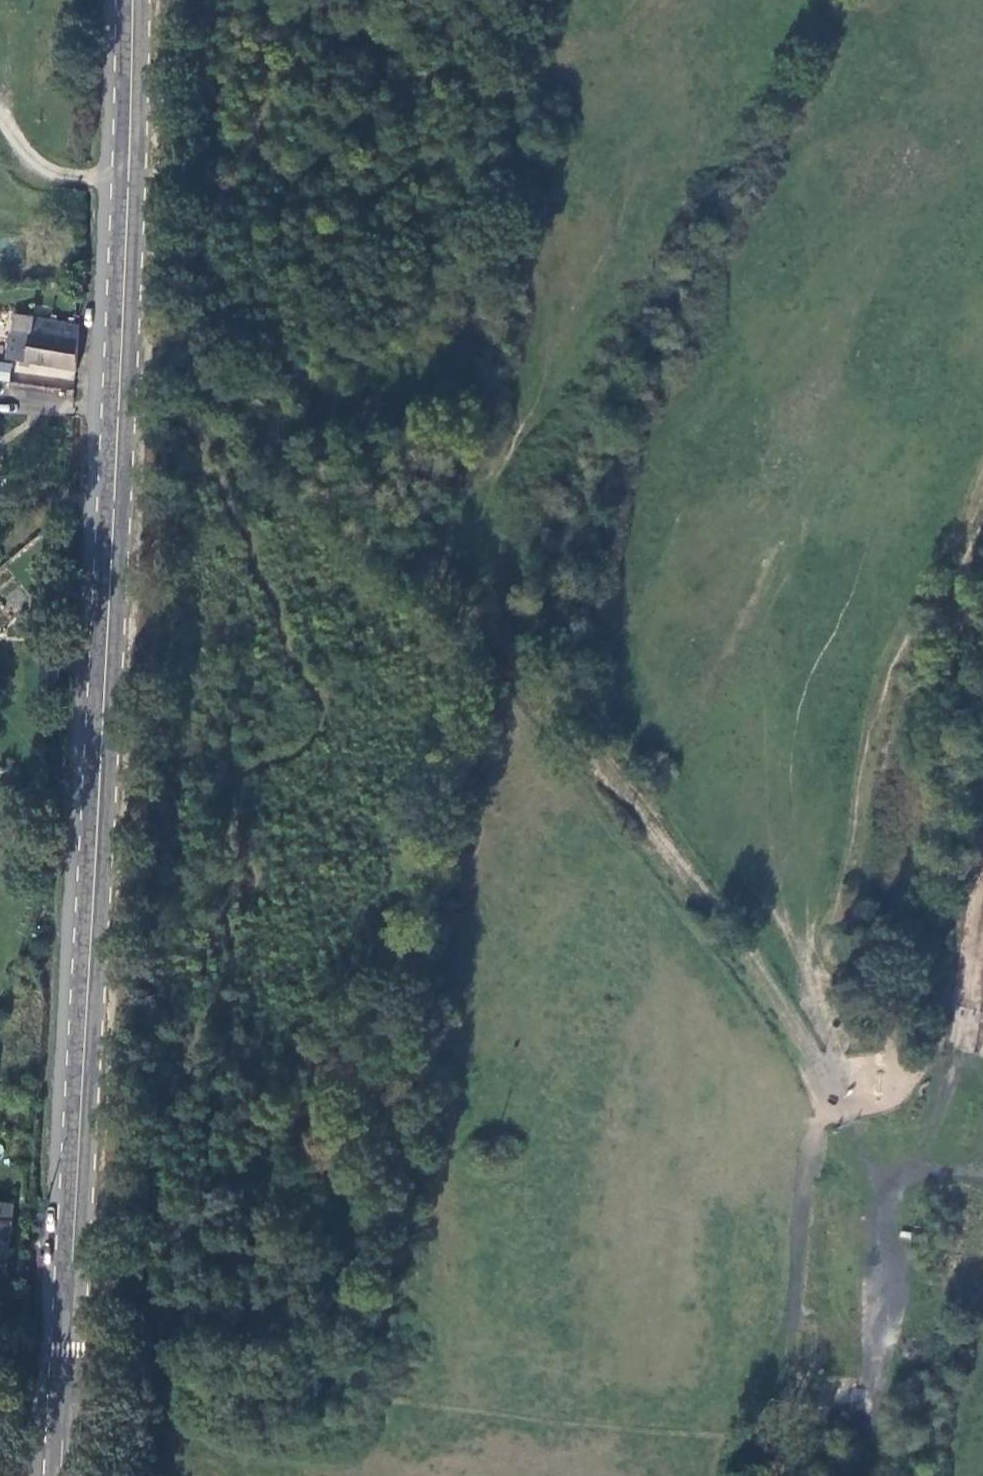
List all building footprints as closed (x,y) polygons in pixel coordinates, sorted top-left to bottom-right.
[(7,361),(74,371),(77,325),(12,317),(11,324),(8,353),(7,361)] [(8,353),(11,324),(0,322),(0,352),(8,353)] [(12,383),(12,370),(0,368),(0,381),(12,383)] [(0,1204),(0,1275),(4,1275),(11,1205),(0,1204)] [(757,1465),(752,1466),(748,1471),(747,1475),(764,1475),(765,1472),(762,1468),(757,1465)]
